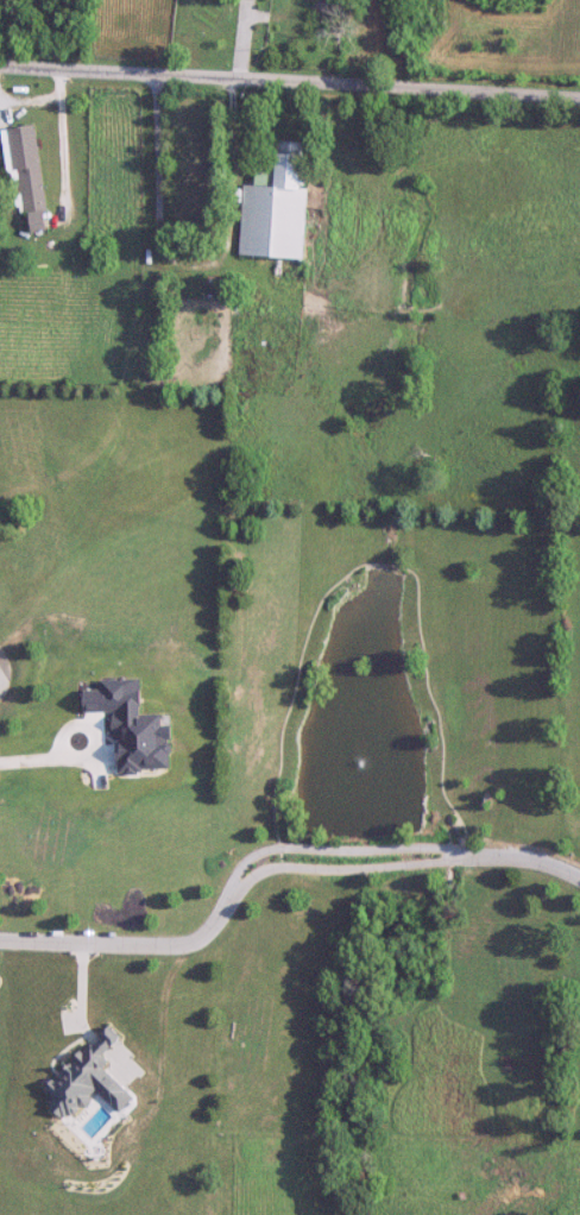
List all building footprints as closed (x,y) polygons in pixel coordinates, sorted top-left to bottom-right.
[(35,126),(12,128),(25,233),(47,230),(35,126)] [(302,259),(306,189),(301,189),(304,143),(276,142),(273,188),(244,186),(240,256),(302,259)]
